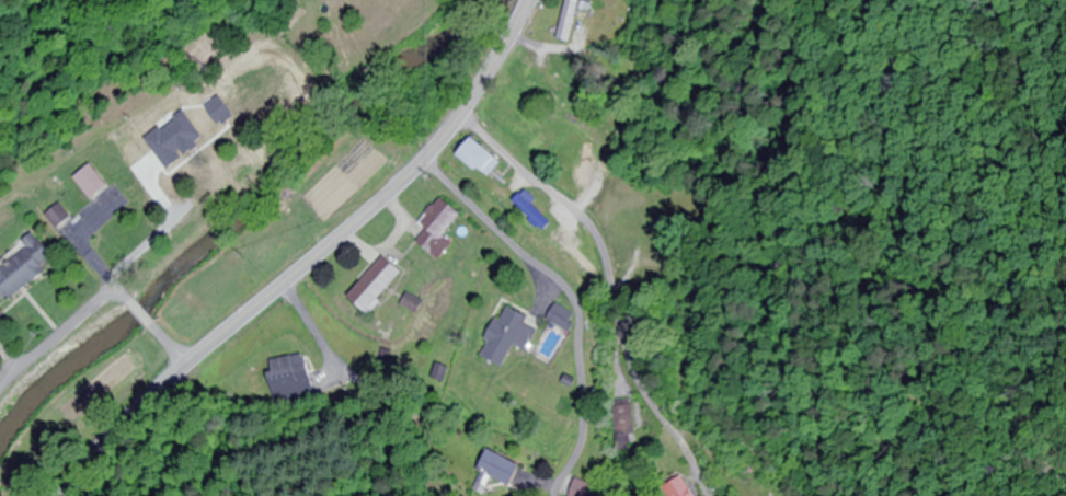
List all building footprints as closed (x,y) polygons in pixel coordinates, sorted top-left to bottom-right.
[(572,0),(568,0),(560,41),(570,43),(579,1),(572,0)] [(503,166),(476,137),(461,152),(488,180),(503,166)] [(113,185),(133,208),(169,175),(167,173),(184,158),(166,138),(113,185)] [(91,201),(107,188),(89,166),(72,179),(91,201)] [(551,225),(534,206),(537,203),(527,192),(515,202),(542,233),(551,225)] [(419,243),(440,262),(455,245),(444,236),(462,216),(444,199),(421,224),(429,232),(419,243)] [(45,267),(55,260),(35,234),(22,244),(27,250),(0,271),(0,309),(49,272),(45,267)] [(404,275),(387,258),(350,296),(368,313),(404,275)] [(402,305),(416,314),(423,303),(409,294),(402,305)] [(548,318),(564,330),(573,318),(558,305),(548,318)] [(496,319),(479,356),(504,366),(513,345),(527,351),(537,329),(527,324),(530,317),(509,308),(503,322),(496,319)] [(274,395),(290,392),(291,400),(314,396),(308,356),(269,363),(274,395)] [(510,490),(524,469),(494,448),(480,470),(510,490)] [(684,478),(667,487),(672,495),(694,495),(684,478)] [(576,479),(570,495),(599,495),(602,487),(576,479)]
